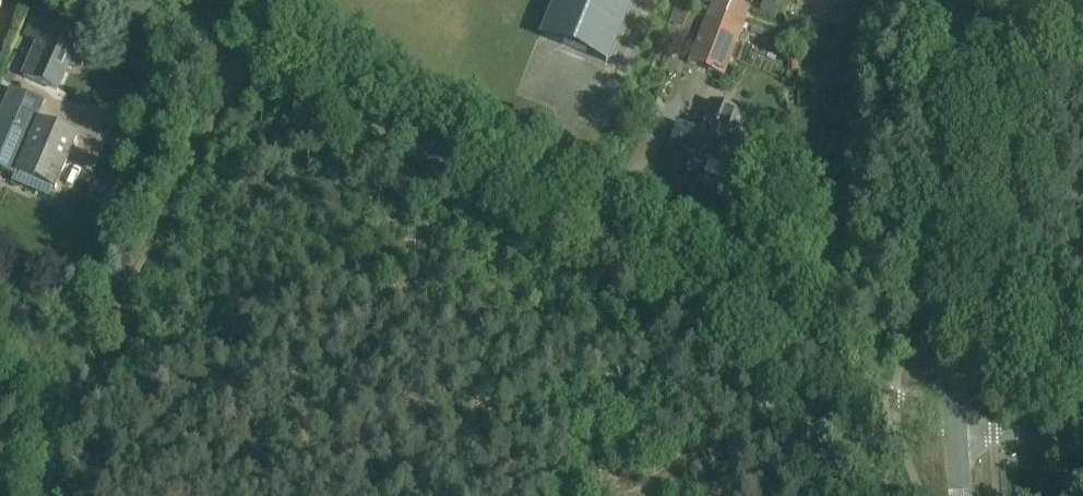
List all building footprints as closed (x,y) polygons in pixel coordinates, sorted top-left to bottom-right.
[(553,28),(614,52),(635,0),(564,0),(553,28)] [(694,5),(681,0),(677,9),(690,14),(694,5)] [(750,7),(730,0),(714,0),(711,8),(689,63),(723,76),(750,7)] [(24,76),(58,91),(74,53),(76,54),(78,50),(76,49),(81,39),(34,18),(26,37),(39,42),(24,76)] [(13,175),(43,104),(11,90),(0,115),(0,169),(13,175)] [(704,173),(730,183),(739,157),(725,152),(728,145),(733,147),(745,117),(712,104),(700,134),(680,126),(672,144),(709,159),(704,173)] [(53,187),(55,188),(77,136),(38,120),(12,180),(50,196),(53,187)] [(133,146),(122,139),(114,150),(125,157),(133,146)]
